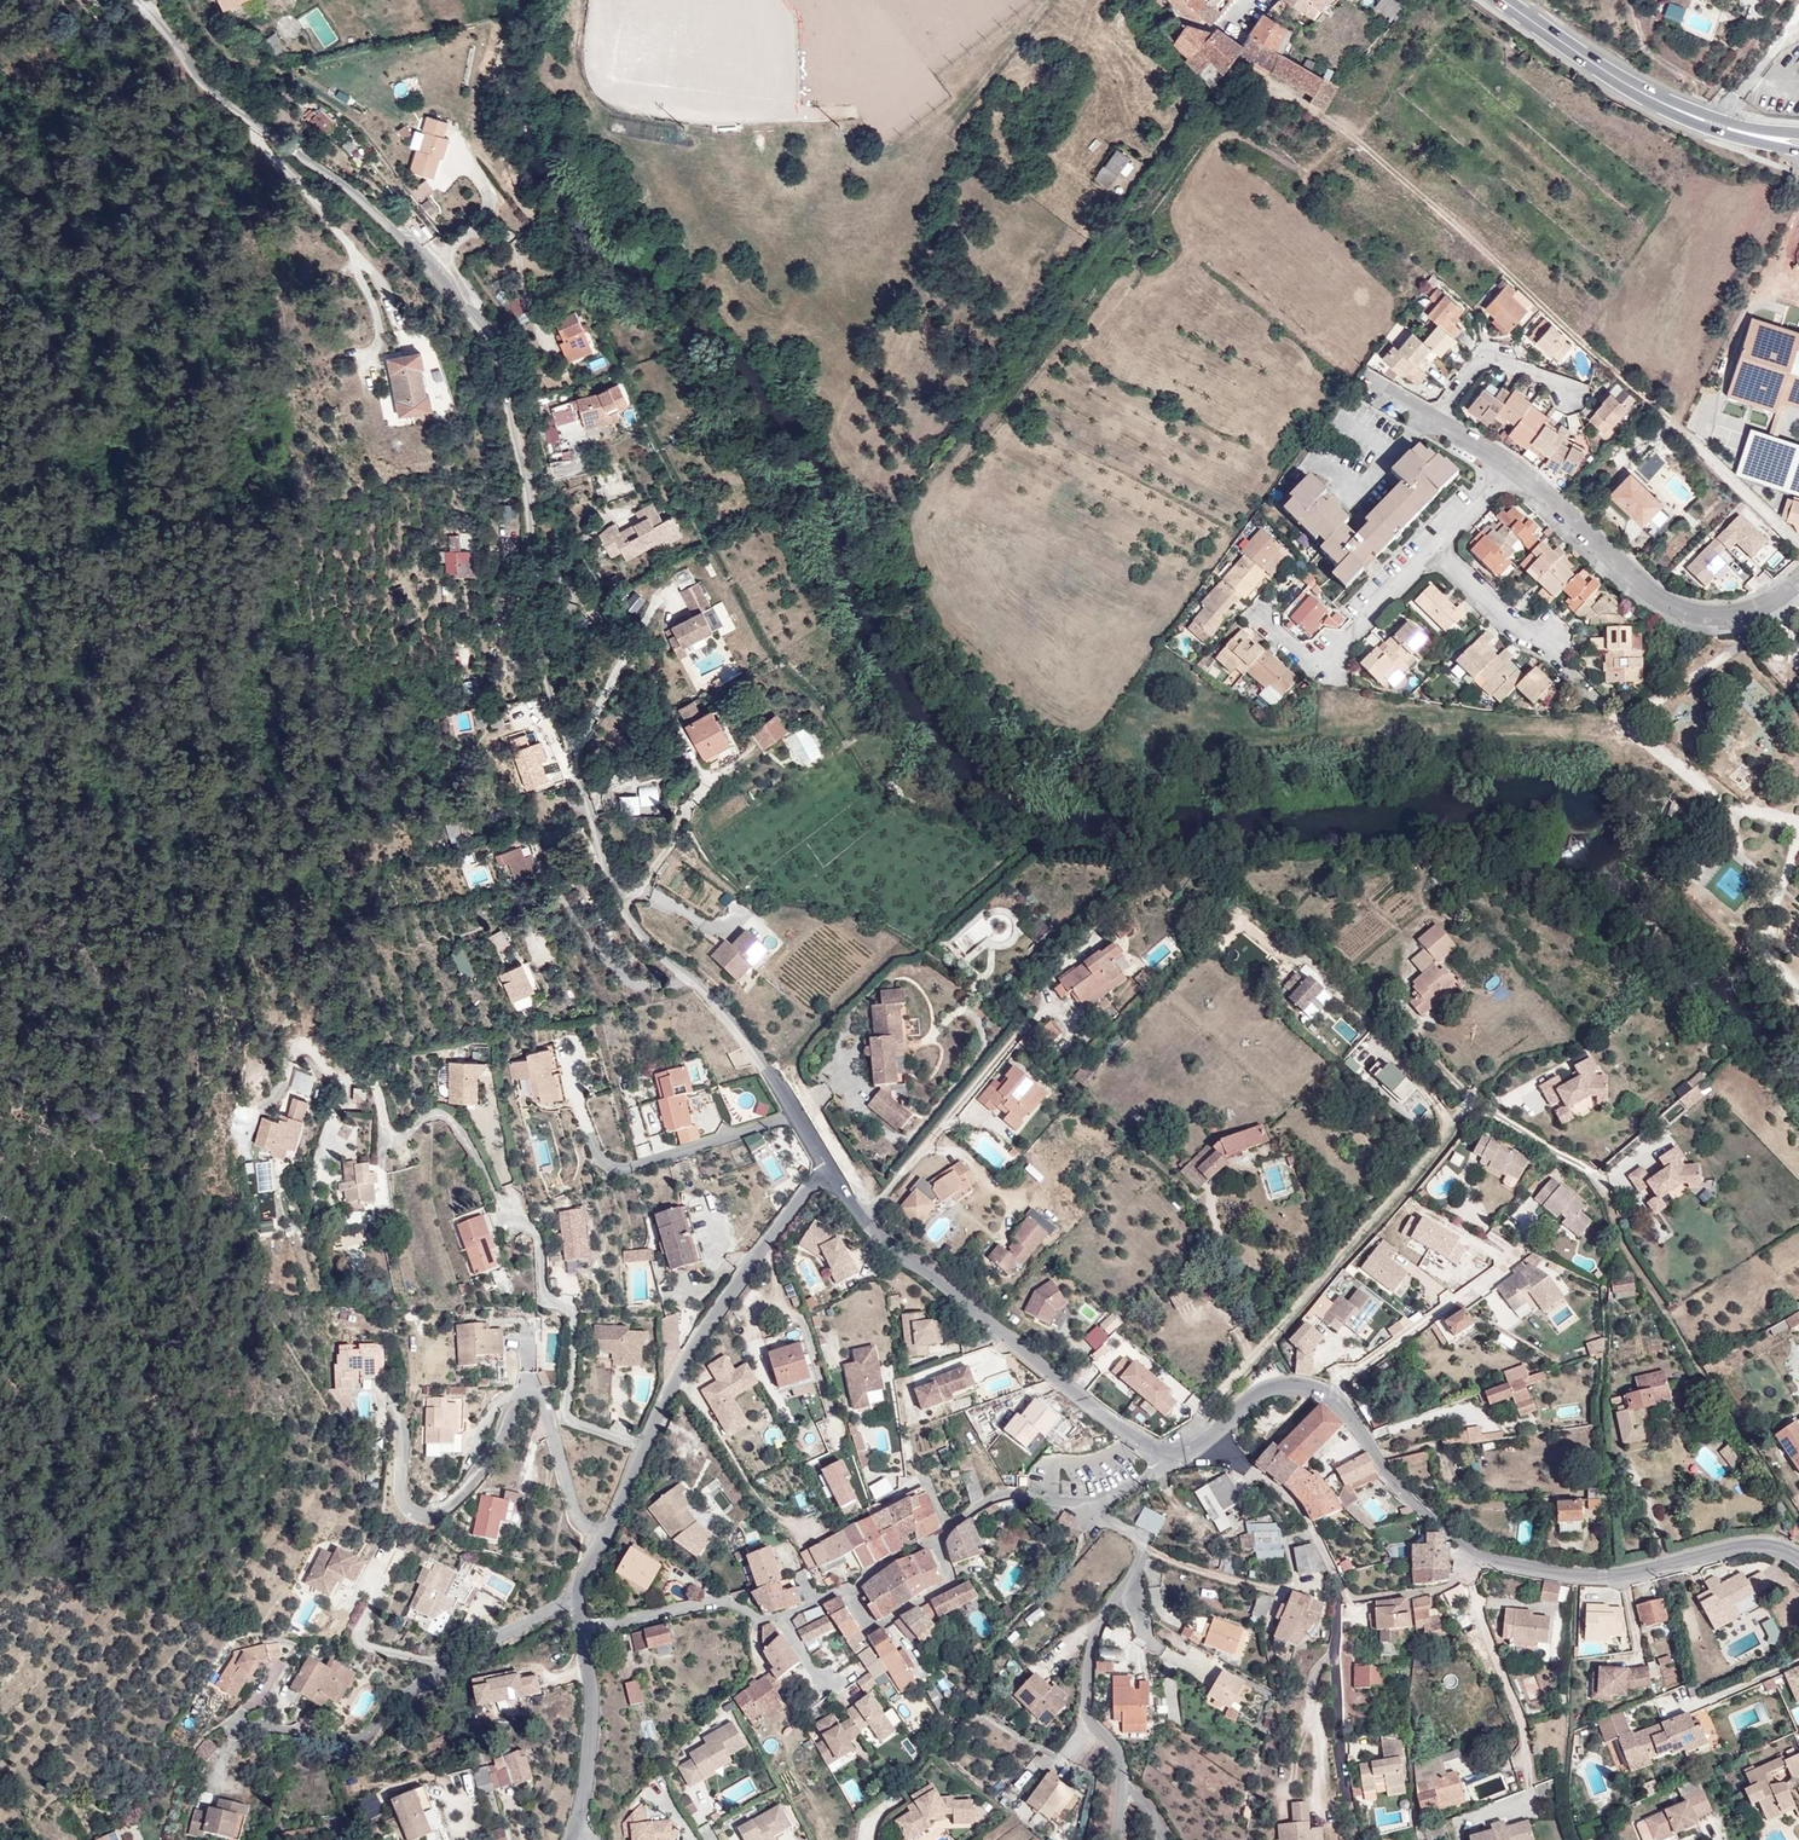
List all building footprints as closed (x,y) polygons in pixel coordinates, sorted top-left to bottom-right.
[(225,9),(244,0),(220,0),(225,9)] [(1172,2),(1183,14),(1199,21),(1203,17),(1188,0),(1171,0),(1172,2)] [(1203,17),(1207,22),(1218,9),(1209,0),(1188,0),(1203,17)] [(1218,9),(1227,0),(1209,0),(1218,9)] [(1270,8),(1279,14),(1286,3),(1281,0),(1277,0),(1270,8)] [(1323,12),(1318,8),(1310,2),(1311,0),(1289,0),(1306,10),(1304,11),(1317,20),(1323,12)] [(1311,0),(1310,2),(1318,8),(1323,0),(1311,0)] [(1403,0),(1380,0),(1376,6),(1391,17),(1399,5),(1403,0)] [(1405,9),(1399,5),(1391,17),(1396,20),(1405,9)] [(1265,13),(1251,35),(1276,49),(1287,27),(1265,13)] [(1161,24),(1174,40),(1185,24),(1174,15),(1172,17),(1161,24)] [(1213,63),(1223,74),(1242,49),(1243,48),(1215,28),(1211,32),(1185,24),(1174,40),(1190,57),(1186,60),(1202,75),(1213,63)] [(1287,27),(1276,49),(1281,52),(1292,30),(1287,27)] [(289,49),(277,34),(267,41),(279,57),(289,49)] [(1273,72),(1275,69),(1284,54),(1281,52),(1276,49),(1251,35),(1243,48),(1242,49),(1257,58),(1255,61),(1258,63),(1260,60),(1273,67),(1271,71),(1273,72)] [(1312,101),(1325,110),(1340,86),(1311,70),(1302,64),(1290,57),(1284,54),(1275,69),(1317,94),(1312,101)] [(1302,64),(1311,70),(1315,63),(1306,58),(1302,64)] [(1213,86),(1219,79),(1223,74),(1213,63),(1202,75),(1213,86)] [(334,130),(317,116),(309,125),(327,138),(334,130)] [(445,137),(449,123),(429,116),(425,131),(427,132),(422,150),(418,149),(412,172),(435,179),(441,156),(443,157),(449,138),(445,137)] [(411,134),(406,126),(399,131),(405,139),(411,134)] [(1108,186),(1129,157),(1119,150),(1097,178),(1108,186)] [(438,210),(430,200),(423,206),(431,216),(438,210)] [(1158,270),(1167,256),(1156,249),(1147,263),(1158,270)] [(1484,307),(1495,318),(1509,329),(1528,309),(1512,295),(1516,291),(1502,278),(1496,285),(1500,289),(1484,307)] [(1517,289),(1516,291),(1512,295),(1528,309),(1533,303),(1517,289)] [(1444,293),(1433,305),(1427,313),(1429,316),(1432,318),(1437,322),(1454,337),(1460,330),(1455,325),(1451,321),(1456,316),(1462,309),(1444,293)] [(1429,301),(1421,309),(1423,310),(1427,313),(1433,305),(1429,301)] [(593,352),(576,310),(557,318),(566,341),(561,343),(569,362),(593,352)] [(1427,313),(1423,310),(1419,315),(1425,321),(1429,316),(1427,313)] [(1460,319),(1456,316),(1451,321),(1455,325),(1460,319)] [(1562,332),(1544,316),(1527,335),(1533,341),(1535,339),(1547,351),(1549,348),(1559,358),(1571,345),(1560,335),(1562,332)] [(1754,316),(1731,391),(1780,406),(1771,431),(1778,433),(1787,403),(1798,406),(1798,330),(1754,316)] [(1432,318),(1416,335),(1422,340),(1437,322),(1432,318)] [(1509,329),(1495,318),(1492,321),(1505,333),(1509,329)] [(1432,348),(1440,355),(1455,338),(1454,337),(1437,322),(1422,340),(1432,348)] [(1417,366),(1422,370),(1429,363),(1423,357),(1432,348),(1422,340),(1416,335),(1412,331),(1398,348),(1417,366)] [(1393,345),(1388,340),(1377,353),(1382,357),(1393,345)] [(1398,348),(1393,345),(1382,357),(1401,374),(1403,371),(1411,379),(1415,374),(1412,372),(1417,366),(1398,348)] [(400,415),(432,409),(429,394),(426,395),(421,367),(424,367),(421,352),(389,358),(400,415)] [(578,398),(584,423),(597,420),(610,416),(609,414),(628,405),(618,383),(602,390),(578,398)] [(1482,414),(1490,420),(1493,416),(1497,411),(1511,393),(1502,386),(1495,396),(1483,386),(1467,409),(1479,418),(1482,414)] [(1513,390),(1523,397),(1526,393),(1516,386),(1513,390)] [(1639,401),(1627,390),(1618,400),(1607,389),(1599,398),(1602,402),(1594,410),(1595,412),(1589,419),(1604,433),(1627,407),(1639,401)] [(1515,425),(1530,405),(1531,403),(1523,397),(1513,390),(1511,393),(1497,411),(1507,418),(1515,425)] [(550,407),(556,428),(577,422),(571,401),(550,407)] [(1545,423),(1548,418),(1530,405),(1515,425),(1508,434),(1526,447),(1527,446),(1530,442),(1545,423)] [(1503,423),(1507,418),(1497,411),(1493,416),(1503,423)] [(1479,418),(1487,424),(1490,420),(1482,414),(1479,418)] [(597,420),(584,423),(585,429),(599,426),(597,420)] [(1562,438),(1565,435),(1559,430),(1557,433),(1545,423),(1530,442),(1549,456),(1562,438)] [(1771,431),(1752,425),(1737,471),(1798,491),(1798,440),(1778,433),(1771,431)] [(1565,435),(1568,429),(1563,426),(1559,430),(1565,435)] [(1504,430),(1496,439),(1502,442),(1508,434),(1504,430)] [(1545,461),(1544,463),(1558,471),(1561,467),(1572,473),(1586,449),(1573,441),(1571,444),(1562,438),(1549,456),(1545,461)] [(1530,442),(1527,446),(1545,461),(1549,456),(1530,442)] [(1333,499),(1311,476),(1289,498),(1292,502),(1283,511),(1321,549),(1320,550),(1338,569),(1332,575),(1346,590),(1458,475),(1445,461),(1444,463),(1438,457),(1435,459),(1428,452),(1427,454),(1419,447),(1412,454),(1411,453),(1391,472),(1401,483),(1364,522),(1368,526),(1356,538),(1344,526),(1349,521),(1330,501),(1333,499)] [(570,460),(568,448),(554,450),(555,462),(570,460)] [(1561,467),(1558,471),(1569,477),(1572,473),(1561,467)] [(1657,503),(1630,476),(1613,495),(1640,521),(1657,503)] [(1789,495),(1782,512),(1790,520),(1794,519),(1798,529),(1798,495),(1796,494),(1795,497),(1789,495)] [(640,521),(634,525),(638,533),(625,540),(620,532),(616,523),(610,526),(600,536),(609,552),(619,546),(622,552),(625,557),(652,543),(654,547),(657,550),(683,535),(672,516),(663,521),(653,503),(635,512),(640,521)] [(1532,553),(1541,544),(1532,536),(1538,529),(1529,520),(1523,526),(1518,521),(1523,517),(1513,507),(1507,514),(1503,510),(1496,517),(1500,521),(1505,525),(1519,540),(1532,553)] [(1777,548),(1742,513),(1688,567),(1706,584),(1728,562),(1720,554),(1729,545),(1730,547),(1738,539),(1762,563),(1777,548)] [(1505,525),(1500,521),(1497,525),(1493,522),(1489,526),(1496,533),(1505,525)] [(638,533),(634,525),(620,532),(625,540),(638,533)] [(1487,525),(1480,532),(1503,555),(1508,559),(1516,553),(1511,548),(1519,540),(1505,525),(1496,533),(1489,526),(1487,525)] [(1240,552),(1244,555),(1262,570),(1268,564),(1282,548),(1261,529),(1254,537),(1248,543),(1240,552)] [(1503,555),(1480,532),(1469,543),(1473,548),(1470,551),(1488,569),(1503,555)] [(445,551),(445,562),(446,577),(475,576),(472,533),(459,533),(460,550),(445,551)] [(1245,541),(1248,543),(1254,537),(1252,534),(1245,541)] [(1563,557),(1566,554),(1558,546),(1552,551),(1543,542),(1541,544),(1532,553),(1531,555),(1537,561),(1526,572),(1537,583),(1557,563),(1563,557)] [(627,561),(654,547),(652,543),(625,557),(627,561)] [(619,546),(609,552),(612,558),(622,552),(619,546)] [(1282,548),(1268,564),(1272,568),(1287,553),(1282,548)] [(437,562),(445,562),(445,551),(436,551),(437,562)] [(1244,555),(1222,580),(1243,600),(1244,601),(1266,575),(1262,570),(1244,555)] [(1503,555),(1488,569),(1493,574),(1508,559),(1503,555)] [(1573,567),(1563,557),(1557,563),(1567,572),(1573,567)] [(1557,563),(1537,583),(1546,591),(1554,600),(1563,592),(1574,579),(1567,572),(1557,563)] [(1592,580),(1582,571),(1577,576),(1587,585),(1592,580)] [(1575,615),(1601,589),(1592,580),(1587,585),(1577,576),(1574,579),(1563,592),(1568,598),(1573,602),(1569,606),(1568,607),(1575,615)] [(1243,600),(1222,580),(1201,604),(1205,608),(1194,622),(1211,637),(1232,614),(1227,611),(1235,603),(1238,606),(1243,600)] [(683,646),(713,631),(704,612),(712,608),(698,581),(679,591),(692,615),(671,626),(675,634),(668,638),(678,660),(687,655),(683,646)] [(1415,601),(1434,620),(1450,603),(1432,584),(1415,601)] [(444,603),(462,601),(462,586),(444,587),(444,603)] [(1590,627),(1624,626),(1623,615),(1622,615),(1618,615),(1616,607),(1605,597),(1609,593),(1602,587),(1601,589),(1575,615),(1582,621),(1586,616),(1590,621),(1590,627)] [(1540,596),(1549,605),(1554,600),(1546,591),(1540,596)] [(1618,615),(1622,615),(1622,607),(1609,593),(1605,597),(1616,607),(1618,615)] [(1291,617),(1307,631),(1317,621),(1326,611),(1311,596),(1291,617)] [(1565,601),(1569,606),(1573,602),(1568,598),(1565,601)] [(1450,603),(1434,620),(1445,631),(1456,621),(1458,623),(1468,612),(1461,605),(1457,609),(1450,603)] [(1329,611),(1326,623),(1341,628),(1345,616),(1329,611)] [(1317,621),(1307,631),(1311,635),(1321,624),(1317,621)] [(1211,637),(1194,622),(1188,628),(1205,644),(1211,637)] [(1391,636),(1384,643),(1388,646),(1405,664),(1412,657),(1428,640),(1410,622),(1393,638),(1391,636)] [(1249,669),(1264,652),(1256,644),(1254,645),(1252,648),(1245,642),(1247,639),(1250,636),(1243,629),(1216,659),(1232,673),(1236,668),(1241,662),(1249,669)] [(1590,639),(1590,651),(1606,651),(1631,651),(1631,629),(1606,629),(1606,639),(1602,639),(1590,639)] [(1467,675),(1473,680),(1479,674),(1496,656),(1487,646),(1494,638),(1487,631),(1455,663),(1467,675)] [(1254,645),(1247,639),(1245,642),(1252,648),(1254,645)] [(1403,674),(1409,668),(1405,664),(1388,646),(1382,653),(1377,648),(1364,661),(1372,669),(1368,673),(1379,683),(1384,678),(1388,682),(1399,670),(1403,674)] [(1492,695),(1501,703),(1516,688),(1533,671),(1529,668),(1522,674),(1517,669),(1514,673),(1505,664),(1509,660),(1513,656),(1505,648),(1496,656),(1479,674),(1487,682),(1481,688),(1490,697),(1492,695)] [(1298,679),(1266,651),(1264,652),(1249,669),(1246,672),(1267,690),(1270,686),(1283,697),(1298,679)] [(1641,659),(1641,651),(1631,651),(1606,651),(1606,682),(1643,682),(1643,659),(1641,659)] [(1405,664),(1409,668),(1416,661),(1412,657),(1405,664)] [(1517,669),(1509,660),(1505,664),(1514,673),(1517,669)] [(1372,669),(1364,661),(1360,665),(1368,673),(1372,669)] [(1236,668),(1243,676),(1246,672),(1249,669),(1241,662),(1236,668)] [(1462,679),(1467,675),(1455,663),(1451,668),(1462,679)] [(1553,685),(1536,668),(1533,671),(1516,688),(1533,705),(1540,698),(1546,705),(1558,692),(1552,686),(1553,685)] [(1391,685),(1403,674),(1399,670),(1388,682),(1391,685)] [(1479,674),(1473,680),(1481,688),(1487,682),(1479,674)] [(1279,700),(1283,697),(1270,686),(1267,690),(1279,700)] [(685,720),(701,712),(695,699),(679,707),(685,720)] [(504,725),(499,706),(488,709),(492,728),(504,725)] [(729,743),(711,711),(687,725),(704,757),(729,743)] [(753,732),(764,748),(765,749),(788,731),(776,715),(753,732)] [(512,745),(526,786),(536,783),(537,786),(548,782),(542,763),(549,760),(543,743),(527,748),(524,740),(512,745)] [(638,764),(641,779),(662,775),(659,759),(638,764)] [(555,785),(568,780),(564,767),(550,772),(555,785)] [(641,812),(640,794),(622,795),(623,813),(641,812)] [(614,807),(612,798),(603,800),(605,809),(614,807)] [(472,831),(469,820),(460,822),(460,821),(447,825),(451,839),(447,840),(449,848),(458,845),(456,837),(463,835),(463,833),(472,831)] [(531,872),(525,857),(521,846),(496,856),(500,866),(509,863),(515,879),(531,872)] [(548,869),(558,866),(553,852),(544,855),(548,869)] [(532,854),(525,857),(531,872),(537,870),(532,854)] [(1339,889),(1347,872),(1337,868),(1329,885),(1339,889)] [(1169,876),(1162,870),(1157,875),(1163,881),(1169,876)] [(1434,965),(1456,947),(1437,924),(1418,941),(1425,949),(1411,960),(1423,974),(1434,965)] [(505,947),(510,944),(503,932),(490,941),(497,952),(500,950),(502,953),(507,950),(505,947)] [(712,958),(733,977),(747,964),(751,968),(753,969),(769,952),(749,933),(733,949),(727,943),(712,958)] [(1082,970),(1062,984),(1054,990),(1061,999),(1069,994),(1072,992),(1081,1003),(1082,1005),(1123,974),(1114,962),(1122,956),(1113,945),(1101,954),(1100,952),(1084,963),(1086,967),(1082,970)] [(522,964),(534,992),(539,989),(527,962),(522,964)] [(529,994),(534,992),(522,964),(499,974),(511,1001),(512,1001),(529,994)] [(747,964),(733,977),(737,982),(751,968),(747,964)] [(1423,974),(1413,983),(1415,986),(1413,988),(1419,995),(1410,1003),(1423,1018),(1431,1010),(1440,1002),(1437,998),(1456,981),(1443,967),(1439,971),(1434,965),(1423,974)] [(1060,981),(1062,984),(1082,970),(1079,967),(1060,981)] [(1127,980),(1123,974),(1082,1005),(1087,1010),(1127,980)] [(1290,1001),(1305,1015),(1327,992),(1311,978),(1290,1001)] [(1467,985),(1461,978),(1457,981),(1463,988),(1467,985)] [(870,1041),(874,1089),(899,1087),(896,1059),(905,1058),(901,1007),(907,1006),(905,991),(881,993),(882,1007),(872,1007),(875,1040),(870,1041)] [(1072,992),(1069,994),(1077,1005),(1081,1003),(1072,992)] [(529,994),(512,1001),(517,1010),(531,1004),(529,994)] [(1440,1002),(1431,1010),(1434,1013),(1442,1006),(1440,1002)] [(1053,1041),(1063,1035),(1054,1021),(1044,1027),(1053,1041)] [(1109,1046),(1111,1048),(1115,1053),(1132,1038),(1126,1031),(1109,1046)] [(1026,1051),(1032,1044),(1025,1037),(1018,1044),(1026,1051)] [(1115,1053),(1111,1048),(1094,1063),(1099,1068),(1115,1053)] [(547,1066),(550,1066),(553,1065),(549,1049),(527,1053),(528,1059),(510,1062),(514,1079),(530,1076),(534,1096),(540,1094),(541,1102),(560,1098),(555,1074),(552,1075),(548,1075),(547,1066)] [(1565,1087),(1559,1076),(1539,1088),(1550,1109),(1562,1103),(1564,1107),(1554,1113),(1562,1128),(1575,1121),(1570,1111),(1592,1099),(1597,1107),(1608,1106),(1608,1079),(1597,1078),(1595,1075),(1600,1073),(1592,1059),(1574,1069),(1579,1079),(1565,1087)] [(478,1062),(450,1062),(451,1103),(478,1103),(478,1062)] [(1402,1103),(1415,1089),(1389,1065),(1385,1069),(1378,1062),(1369,1072),(1402,1103)] [(1093,1074),(1084,1066),(1073,1078),(1082,1086),(1093,1074)] [(1024,1107),(1040,1089),(1014,1067),(1005,1077),(1006,1078),(1010,1081),(999,1094),(995,1091),(990,1086),(978,1100),(992,1113),(997,1108),(1000,1104),(1005,1109),(1011,1114),(1004,1122),(1017,1132),(1024,1124),(1022,1121),(1029,1112),(1024,1107)] [(684,1095),(688,1094),(685,1081),(690,1080),(687,1068),(656,1075),(660,1094),(664,1093),(666,1100),(680,1096),(684,1095)] [(1010,1081),(1006,1078),(995,1091),(999,1094),(1010,1081)] [(688,1094),(694,1093),(690,1080),(685,1081),(688,1094)] [(366,1089),(355,1087),(354,1100),(365,1101),(366,1089)] [(1045,1093),(1040,1089),(1024,1107),(1029,1112),(1045,1093)] [(1698,1097),(1693,1090),(1679,1101),(1685,1108),(1698,1097)] [(913,1117),(882,1091),(867,1108),(899,1134),(913,1117)] [(685,1116),(688,1115),(684,1095),(680,1096),(685,1116)] [(680,1146),(699,1140),(696,1126),(691,1127),(688,1115),(685,1116),(680,1096),(666,1100),(659,1102),(668,1134),(677,1131),(680,1146)] [(286,1123),(279,1120),(278,1123),(262,1118),(254,1147),(270,1152),(272,1144),(293,1150),(307,1104),(294,1100),(288,1119),(286,1123)] [(1268,1142),(1262,1125),(1221,1142),(1213,1150),(1209,1145),(1193,1161),(1187,1156),(1178,1165),(1183,1170),(1180,1173),(1197,1190),(1226,1161),(1225,1160),(1227,1158),(1268,1142)] [(1504,1172),(1508,1174),(1519,1180),(1530,1160),(1515,1152),(1514,1155),(1483,1138),(1475,1154),(1483,1159),(1492,1163),(1490,1168),(1503,1175),(1504,1172)] [(1701,1166),(1685,1167),(1682,1163),(1686,1161),(1678,1148),(1658,1162),(1665,1171),(1652,1180),(1643,1167),(1628,1178),(1640,1195),(1648,1189),(1655,1199),(1647,1204),(1656,1218),(1668,1210),(1662,1202),(1684,1187),(1688,1186),(1688,1192),(1702,1191),(1701,1166)] [(1492,1163),(1483,1159),(1481,1163),(1490,1168),(1492,1163)] [(932,1187),(927,1183),(921,1178),(910,1191),(914,1195),(900,1211),(918,1225),(936,1206),(933,1203),(938,1199),(941,1204),(952,1197),(956,1203),(974,1192),(971,1187),(976,1184),(961,1161),(951,1167),(955,1172),(932,1187)] [(260,1190),(272,1190),(272,1162),(260,1162),(260,1190)] [(348,1214),(362,1212),(361,1205),(377,1204),(377,1206),(389,1205),(387,1173),(377,1174),(377,1164),(357,1166),(357,1163),(345,1164),(347,1183),(340,1184),(341,1192),(346,1191),(348,1209),(348,1214)] [(674,1181),(681,1178),(677,1164),(671,1166),(674,1181)] [(951,1167),(927,1183),(932,1187),(955,1172),(951,1167)] [(1567,1219),(1582,1233),(1592,1222),(1581,1212),(1585,1207),(1554,1179),(1535,1199),(1557,1218),(1561,1214),(1567,1219)] [(657,1216),(665,1242),(668,1253),(673,1271),(685,1267),(687,1273),(705,1267),(688,1207),(657,1216)] [(363,1226),(362,1212),(348,1214),(348,1209),(341,1210),(342,1228),(363,1226)] [(1028,1219),(1011,1239),(1014,1243),(1008,1250),(1011,1252),(1009,1254),(1002,1248),(991,1261),(1007,1274),(1017,1262),(1023,1267),(1031,1257),(1030,1255),(1047,1235),(1050,1237),(1056,1230),(1033,1210),(1027,1217),(1028,1219)] [(581,1211),(561,1213),(567,1262),(586,1259),(581,1211)] [(477,1275),(498,1267),(492,1251),(496,1250),(490,1234),(496,1232),(490,1214),(459,1225),(477,1275)] [(1441,1229),(1423,1218),(1420,1223),(1411,1217),(1402,1233),(1430,1249),(1441,1229)] [(1578,1237),(1582,1233),(1567,1219),(1563,1223),(1578,1237)] [(821,1247),(822,1249),(827,1259),(826,1260),(839,1283),(860,1272),(853,1259),(851,1260),(839,1238),(837,1239),(833,1233),(814,1221),(804,1237),(821,1247)] [(367,1225),(371,1244),(384,1241),(380,1223),(367,1225)] [(1460,1240),(1441,1229),(1430,1249),(1458,1265),(1467,1249),(1458,1244),(1460,1240)] [(818,1255),(822,1249),(821,1247),(804,1237),(800,1244),(818,1255)] [(1397,1250),(1383,1239),(1361,1267),(1393,1292),(1408,1274),(1390,1260),(1397,1250)] [(1002,1248),(999,1245),(988,1258),(991,1261),(1002,1248)] [(624,1262),(651,1261),(651,1250),(624,1251),(624,1262)] [(1525,1261),(1529,1266),(1530,1265),(1536,1269),(1544,1259),(1534,1254),(1525,1261)] [(1526,1268),(1523,1264),(1516,1269),(1519,1273),(1516,1275),(1498,1289),(1514,1311),(1527,1302),(1523,1296),(1530,1291),(1544,1311),(1563,1297),(1549,1277),(1536,1269),(1530,1265),(1529,1266),(1526,1268)] [(1616,1294),(1635,1291),(1633,1278),(1630,1278),(1629,1272),(1615,1274),(1616,1280),(1612,1280),(1614,1294),(1616,1294)] [(1051,1282),(1034,1293),(1024,1313),(1049,1325),(1055,1312),(1066,1304),(1051,1282)] [(462,1294),(468,1291),(465,1283),(459,1286),(462,1294)] [(1193,1300),(1186,1288),(1170,1297),(1177,1309),(1193,1300)] [(1341,1296),(1323,1319),(1339,1332),(1345,1324),(1356,1332),(1369,1316),(1372,1318),(1382,1306),(1359,1289),(1349,1302),(1341,1296)] [(1636,1297),(1635,1291),(1616,1294),(1616,1300),(1636,1297)] [(900,1309),(897,1295),(888,1297),(890,1310),(900,1309)] [(1781,1313),(1786,1321),(1798,1313),(1798,1302),(1781,1313)] [(1443,1319),(1436,1324),(1450,1346),(1458,1341),(1457,1339),(1474,1328),(1476,1326),(1466,1311),(1447,1324),(1443,1319)] [(926,1345),(934,1344),(932,1322),(924,1322),(923,1312),(902,1314),(906,1356),(927,1355),(926,1345)] [(1790,1327),(1791,1330),(1792,1329),(1798,1325),(1798,1313),(1786,1321),(1790,1327)] [(661,1320),(662,1351),(680,1350),(678,1314),(661,1320)] [(1108,1334),(1119,1324),(1111,1315),(1100,1326),(1108,1334)] [(1372,1318),(1369,1316),(1356,1332),(1359,1335),(1372,1318)] [(932,1322),(934,1344),(941,1343),(939,1321),(932,1322)] [(1786,1321),(1775,1327),(1779,1334),(1790,1327),(1786,1321)] [(1325,1338),(1308,1322),(1292,1341),(1300,1349),(1298,1373),(1313,1376),(1315,1362),(1312,1362),(1313,1352),(1325,1338)] [(1400,1322),(1389,1330),(1395,1338),(1406,1331),(1400,1322)] [(485,1331),(484,1324),(458,1326),(460,1366),(477,1366),(477,1357),(501,1355),(499,1330),(491,1331),(485,1331)] [(614,1365),(641,1365),(642,1348),(647,1334),(630,1333),(630,1328),(596,1326),(595,1341),(599,1341),(596,1402),(612,1403),(614,1365)] [(1478,1335),(1474,1328),(1457,1339),(1458,1341),(1461,1346),(1478,1335)] [(1517,1343),(1502,1334),(1498,1341),(1513,1351),(1517,1343)] [(1591,1357),(1602,1353),(1604,1339),(1587,1344),(1591,1357)] [(781,1388),(792,1385),(795,1396),(814,1390),(800,1344),(770,1353),(781,1388)] [(337,1389),(348,1389),(354,1389),(354,1380),(376,1379),(375,1357),(379,1357),(378,1345),(360,1346),(360,1351),(352,1351),(353,1346),(341,1347),(342,1356),(339,1356),(339,1365),(336,1365),(337,1389)] [(885,1389),(877,1346),(854,1351),(856,1362),(844,1364),(852,1409),(870,1405),(867,1393),(885,1389)] [(1721,1357),(1725,1364),(1735,1358),(1731,1352),(1721,1357)] [(720,1381),(710,1387),(714,1394),(712,1403),(730,1433),(748,1423),(734,1401),(733,1401),(732,1399),(735,1387),(742,1382),(746,1389),(759,1382),(748,1364),(736,1371),(727,1356),(711,1366),(720,1381)] [(1709,1375),(1726,1366),(1725,1364),(1721,1357),(1704,1367),(1709,1375)] [(1123,1360),(1111,1373),(1137,1396),(1152,1379),(1134,1364),(1131,1367),(1123,1360)] [(953,1392),(976,1384),(970,1365),(940,1376),(941,1380),(934,1382),(917,1389),(924,1409),(955,1398),(953,1392)] [(1523,1380),(1526,1379),(1523,1368),(1505,1374),(1509,1385),(1523,1380)] [(542,1385),(550,1385),(542,1370),(536,1374),(542,1385)] [(1639,1393),(1668,1385),(1664,1371),(1635,1378),(1639,1393)] [(1545,1372),(1526,1379),(1523,1380),(1509,1385),(1485,1392),(1489,1402),(1490,1406),(1513,1398),(1520,1416),(1537,1410),(1533,1398),(1530,1399),(1526,1387),(1547,1380),(1545,1372)] [(1152,1379),(1137,1396),(1155,1411),(1163,1419),(1175,1406),(1166,1398),(1169,1395),(1152,1379)] [(1702,1386),(1697,1379),(1681,1382),(1684,1391),(1702,1386)] [(733,1401),(734,1401),(732,1397),(746,1389),(742,1382),(735,1387),(732,1399),(733,1401)] [(1639,1393),(1623,1396),(1626,1406),(1628,1406),(1630,1413),(1633,1412),(1657,1407),(1655,1401),(1671,1398),(1668,1385),(1639,1393)] [(714,1394),(710,1387),(704,1390),(712,1403),(714,1394)] [(351,1395),(348,1389),(337,1389),(331,1390),(346,1413),(353,1410),(351,1395)] [(1485,1392),(1479,1395),(1483,1404),(1489,1402),(1485,1392)] [(462,1454),(462,1433),(458,1433),(459,1406),(447,1406),(447,1399),(428,1398),(427,1444),(442,1444),(443,1453),(462,1454)] [(912,1399),(901,1400),(903,1417),(914,1415),(912,1399)] [(1047,1436),(1061,1418),(1038,1399),(1024,1416),(1020,1413),(1007,1430),(1027,1447),(1040,1431),(1047,1436)] [(1323,1405),(1278,1450),(1300,1470),(1312,1457),(1343,1426),(1323,1405)] [(1616,1409),(1624,1443),(1646,1439),(1643,1424),(1636,1426),(1633,1412),(1630,1413),(1628,1406),(1626,1406),(1616,1409)] [(1776,1437),(1798,1471),(1798,1422),(1776,1437)] [(858,1452),(866,1449),(861,1433),(859,1434),(856,1427),(850,1429),(858,1452)] [(1442,1435),(1442,1439),(1444,1448),(1482,1442),(1481,1435),(1480,1427),(1467,1429),(1467,1432),(1442,1435)] [(1481,1435),(1482,1442),(1504,1439),(1503,1432),(1481,1435)] [(1535,1443),(1534,1434),(1527,1435),(1528,1444),(1535,1443)] [(1300,1470),(1278,1450),(1273,1445),(1257,1463),(1284,1485),(1285,1486),(1300,1470)] [(1741,1461),(1728,1445),(1719,1451),(1732,1468),(1741,1461)] [(868,1448),(866,1449),(858,1452),(863,1466),(876,1461),(873,1453),(870,1454),(868,1448)] [(1390,1461),(1395,1469),(1434,1460),(1432,1451),(1390,1461)] [(1377,1473),(1366,1454),(1337,1471),(1346,1487),(1377,1473)] [(984,1496),(975,1470),(970,1455),(956,1459),(960,1473),(963,1472),(964,1475),(971,1504),(984,1496)] [(809,1471),(814,1468),(807,1456),(803,1460),(809,1471)] [(844,1459),(823,1469),(841,1508),(858,1500),(847,1477),(851,1475),(844,1459)] [(1311,1478),(1300,1470),(1285,1486),(1290,1488),(1306,1506),(1324,1487),(1325,1486),(1315,1475),(1311,1478)] [(1378,1474),(1377,1473),(1346,1487),(1350,1496),(1354,1494),(1355,1493),(1354,1490),(1379,1479),(1378,1474)] [(1240,1498),(1227,1476),(1198,1494),(1211,1516),(1240,1498)] [(872,1486),(877,1498),(893,1490),(888,1478),(872,1486)] [(675,1501),(682,1495),(687,1491),(681,1483),(649,1508),(674,1540),(697,1522),(685,1508),(682,1511),(675,1501)] [(1459,1483),(1439,1483),(1442,1497),(1462,1498),(1459,1483)] [(1314,1523),(1316,1522),(1341,1511),(1332,1494),(1325,1486),(1324,1487),(1306,1506),(1314,1523)] [(1350,1496),(1346,1487),(1345,1487),(1339,1501),(1347,1508),(1356,1518),(1361,1512),(1354,1504),(1359,1500),(1354,1494),(1350,1496)] [(924,1494),(922,1488),(914,1492),(917,1500),(927,1495),(927,1492),(924,1494)] [(1600,1501),(1607,1501),(1606,1495),(1606,1489),(1588,1489),(1588,1500),(1600,1501)] [(1396,1498),(1391,1491),(1387,1496),(1399,1508),(1404,1518),(1416,1514),(1396,1498)] [(507,1513),(519,1516),(523,1496),(508,1492),(506,1501),(483,1496),(474,1536),(496,1540),(501,1521),(506,1522),(507,1513)] [(896,1526),(913,1517),(912,1506),(919,1505),(917,1500),(914,1492),(908,1495),(910,1498),(898,1505),(896,1501),(888,1506),(881,1510),(882,1512),(890,1508),(896,1526)] [(690,1504),(682,1495),(675,1501),(682,1511),(685,1508),(690,1504)] [(910,1498),(908,1495),(896,1501),(898,1505),(910,1498)] [(939,1529),(927,1495),(917,1500),(919,1505),(912,1506),(913,1517),(919,1539),(939,1529)] [(1024,1508),(1018,1501),(1014,1500),(1008,1500),(1001,1502),(986,1510),(990,1516),(1001,1509),(1007,1519),(1024,1508)] [(1600,1501),(1588,1500),(1588,1510),(1601,1511),(1600,1501)] [(1788,1514),(1780,1501),(1771,1507),(1779,1519),(1788,1514)] [(1560,1525),(1581,1524),(1583,1523),(1582,1503),(1557,1504),(1558,1525),(1560,1525)] [(867,1509),(872,1518),(882,1512),(881,1510),(880,1510),(877,1504),(872,1506),(867,1509)] [(1137,1523),(1159,1534),(1167,1517),(1146,1506),(1137,1523)] [(882,1512),(872,1518),(881,1535),(893,1528),(896,1526),(890,1508),(882,1512)] [(1058,1522),(1070,1530),(1076,1518),(1065,1511),(1058,1522)] [(1376,1528),(1361,1512),(1356,1518),(1360,1522),(1370,1530),(1376,1528)] [(517,1524),(519,1516),(507,1513),(506,1522),(517,1524)] [(903,1547),(919,1539),(913,1517),(896,1526),(893,1528),(903,1547)] [(881,1535),(872,1518),(857,1525),(876,1562),(891,1554),(881,1535)] [(985,1553),(971,1520),(955,1531),(951,1536),(947,1543),(953,1565),(985,1553)] [(1793,1521),(1788,1524),(1790,1527),(1786,1529),(1791,1537),(1788,1539),(1798,1543),(1798,1531),(1793,1521)] [(1581,1533),(1581,1524),(1560,1525),(1561,1534),(1581,1533)] [(863,1568),(876,1562),(857,1525),(843,1532),(853,1551),(863,1567),(863,1568)] [(891,1554),(903,1547),(893,1528),(881,1535),(891,1554)] [(1246,1534),(1240,1536),(1241,1548),(1283,1545),(1281,1530),(1254,1532),(1254,1533),(1246,1534)] [(853,1551),(843,1532),(833,1537),(843,1556),(845,1555),(853,1551)] [(1444,1536),(1442,1535),(1427,1535),(1427,1546),(1415,1546),(1399,1548),(1400,1560),(1413,1558),(1414,1570),(1448,1571),(1450,1559),(1451,1547),(1443,1547),(1444,1536)] [(843,1556),(833,1537),(810,1550),(809,1548),(802,1553),(811,1571),(819,1568),(843,1556)] [(1314,1544),(1294,1548),(1298,1573),(1322,1572),(1326,1571),(1314,1544)] [(771,1585),(781,1582),(770,1548),(749,1556),(754,1571),(758,1583),(759,1586),(753,1589),(754,1593),(767,1587),(771,1585)] [(334,1578),(338,1581),(352,1588),(366,1562),(339,1549),(336,1555),(324,1549),(309,1578),(329,1588),(334,1578)] [(629,1579),(648,1590),(665,1560),(646,1549),(642,1555),(632,1549),(619,1573),(629,1579)] [(746,1549),(735,1553),(738,1560),(749,1556),(746,1549)] [(1057,1566),(1066,1555),(1060,1549),(1051,1561),(1057,1566)] [(852,1569),(863,1567),(853,1551),(845,1555),(852,1569)] [(927,1589),(943,1582),(929,1551),(913,1558),(927,1589)] [(843,1556),(819,1568),(822,1575),(847,1563),(843,1556)] [(913,1598),(927,1589),(913,1558),(897,1564),(908,1581),(905,1582),(913,1598)] [(1349,1559),(1341,1564),(1345,1571),(1353,1567),(1349,1559)] [(890,1592),(905,1582),(908,1581),(897,1564),(896,1563),(878,1575),(879,1576),(890,1592)] [(411,1609),(434,1619),(454,1572),(435,1564),(432,1572),(424,1569),(418,1583),(421,1585),(411,1609)] [(1448,1572),(1448,1571),(1414,1570),(1415,1585),(1427,1584),(1449,1581),(1448,1572)] [(758,1583),(754,1571),(748,1573),(752,1585),(758,1583)] [(1754,1572),(1745,1577),(1753,1591),(1761,1586),(1754,1572)] [(1753,1591),(1745,1577),(1742,1573),(1697,1598),(1712,1623),(1725,1616),(1722,1611),(1754,1593),(1753,1591)] [(863,1599),(869,1607),(890,1592),(879,1576),(863,1589),(868,1596),(863,1599)] [(331,1596),(338,1581),(334,1578),(329,1588),(309,1578),(307,1583),(331,1596)] [(644,1596),(648,1590),(629,1579),(625,1585),(644,1596)] [(794,1590),(790,1579),(781,1582),(771,1585),(767,1587),(775,1611),(801,1602),(796,1589),(794,1590)] [(1560,1584),(1545,1581),(1541,1601),(1556,1604),(1560,1584)] [(900,1607),(913,1598),(905,1582),(890,1592),(900,1607)] [(957,1609),(981,1597),(972,1584),(947,1595),(957,1609)] [(775,1611),(767,1587),(754,1593),(752,1594),(764,1614),(775,1611)] [(801,1587),(798,1588),(796,1589),(801,1602),(805,1601),(801,1587)] [(1455,1589),(1443,1593),(1446,1601),(1457,1596),(1455,1589)] [(878,1621),(900,1607),(890,1592),(869,1607),(878,1621)] [(1253,1615),(1264,1618),(1271,1596),(1259,1593),(1253,1615)] [(1281,1621),(1274,1637),(1277,1638),(1288,1643),(1294,1628),(1289,1625),(1301,1596),(1293,1593),(1287,1606),(1281,1621)] [(940,1617),(957,1609),(947,1595),(933,1602),(940,1617)] [(1289,1643),(1296,1646),(1319,1615),(1323,1605),(1301,1596),(1289,1625),(1294,1628),(1288,1643),(1289,1643)] [(1427,1597),(1413,1601),(1417,1629),(1425,1628),(1426,1634),(1424,1634),(1426,1641),(1444,1637),(1438,1609),(1430,1610),(1427,1597)] [(824,1606),(837,1625),(851,1616),(846,1609),(841,1598),(824,1606)] [(1390,1602),(1376,1603),(1377,1613),(1370,1614),(1371,1632),(1380,1631),(1405,1629),(1412,1629),(1408,1602),(1408,1600),(1390,1602)] [(1662,1600),(1639,1606),(1644,1627),(1667,1621),(1662,1600)] [(1281,1621),(1287,1606),(1282,1604),(1276,1618),(1281,1621)] [(1586,1636),(1610,1637),(1622,1638),(1623,1609),(1609,1608),(1609,1605),(1588,1604),(1586,1636)] [(810,1623),(825,1615),(825,1614),(821,1607),(806,1613),(805,1613),(810,1623)] [(918,1638),(934,1624),(920,1609),(901,1618),(918,1638)] [(1526,1615),(1526,1610),(1516,1609),(1513,1638),(1535,1640),(1535,1642),(1548,1644),(1550,1618),(1532,1616),(1526,1615)] [(798,1629),(810,1623),(805,1613),(792,1618),(798,1629)] [(837,1625),(856,1655),(869,1646),(861,1634),(862,1633),(851,1616),(837,1625)] [(1725,1616),(1712,1623),(1716,1631),(1729,1623),(1725,1616)] [(832,1630),(826,1618),(801,1630),(799,1631),(805,1643),(807,1642),(832,1630)] [(910,1640),(918,1638),(901,1618),(895,1622),(910,1640)] [(1211,1625),(1207,1638),(1205,1644),(1234,1654),(1243,1630),(1214,1619),(1211,1625)] [(923,1644),(939,1630),(934,1624),(918,1638),(923,1644)] [(1202,1636),(1207,1638),(1211,1625),(1207,1624),(1202,1636)] [(769,1658),(775,1666),(792,1652),(783,1640),(789,1635),(780,1625),(768,1639),(773,1645),(766,1652),(769,1658)] [(637,1652),(673,1644),(669,1626),(633,1635),(637,1652)] [(1198,1645),(1202,1636),(1187,1626),(1182,1634),(1198,1645)] [(901,1692),(917,1682),(909,1669),(899,1653),(884,1629),(869,1638),(901,1692)] [(1405,1642),(1405,1629),(1380,1631),(1380,1644),(1382,1643),(1383,1654),(1399,1653),(1399,1642),(1405,1642)] [(1243,1630),(1234,1654),(1239,1656),(1248,1632),(1243,1630)] [(1288,1647),(1289,1643),(1288,1643),(1277,1638),(1275,1643),(1285,1648),(1286,1646),(1288,1647)] [(1535,1640),(1513,1638),(1512,1644),(1535,1647),(1535,1642),(1535,1640)] [(268,1646),(271,1659),(282,1657),(280,1643),(268,1646)] [(271,1663),(271,1659),(268,1646),(235,1653),(235,1657),(218,1686),(234,1697),(241,1687),(243,1689),(249,1680),(251,1681),(259,1668),(259,1666),(271,1663)] [(865,1666),(877,1658),(871,1648),(858,1656),(865,1666)] [(820,1649),(811,1656),(816,1663),(825,1656),(820,1649)] [(899,1653),(909,1669),(915,1666),(905,1649),(899,1653)] [(774,1673),(779,1681),(801,1664),(792,1652),(775,1666),(776,1669),(773,1671),(774,1673)] [(348,1679),(352,1672),(331,1660),(327,1667),(309,1657),(296,1680),(306,1685),(301,1694),(324,1707),(329,1699),(334,1702),(343,1686),(338,1682),(342,1676),(348,1679)] [(1097,1672),(1110,1672),(1111,1662),(1097,1662),(1097,1672)] [(1369,1664),(1355,1664),(1355,1688),(1370,1688),(1370,1685),(1383,1685),(1383,1668),(1369,1668),(1369,1664)] [(1627,1669),(1597,1667),(1597,1673),(1593,1673),(1592,1701),(1613,1701),(1613,1696),(1627,1697),(1627,1690),(1634,1691),(1652,1687),(1648,1666),(1627,1670),(1627,1669)] [(1797,1704),(1798,1703),(1798,1668),(1784,1674),(1797,1704)] [(473,1679),(478,1706),(544,1694),(540,1674),(522,1677),(521,1671),(473,1679)] [(1224,1704),(1230,1708),(1231,1708),(1245,1684),(1223,1671),(1209,1695),(1216,1699),(1213,1704),(1221,1709),(1224,1704)] [(356,1674),(352,1672),(348,1679),(342,1676),(338,1682),(343,1686),(334,1702),(339,1705),(356,1674)] [(776,1691),(783,1687),(779,1681),(774,1673),(736,1699),(749,1720),(777,1700),(780,1698),(776,1691)] [(1014,1694),(1027,1707),(1046,1686),(1033,1674),(1014,1694)] [(869,1676),(857,1684),(865,1696),(878,1687),(869,1676)] [(1123,1725),(1147,1725),(1147,1706),(1150,1706),(1150,1683),(1140,1683),(1140,1699),(1135,1699),(1134,1687),(1131,1687),(1131,1677),(1114,1677),(1114,1713),(1123,1712),(1123,1718),(1123,1725)] [(1774,1679),(1764,1683),(1768,1692),(1777,1687),(1774,1679)] [(306,1685),(296,1680),(292,1689),(301,1694),(306,1685)] [(632,1705),(645,1702),(639,1681),(627,1684),(632,1705)] [(1700,1696),(1703,1695),(1700,1682),(1688,1686),(1691,1698),(1700,1696)] [(1046,1686),(1027,1707),(1032,1711),(1036,1706),(1044,1714),(1048,1709),(1056,1717),(1066,1706),(1062,1703),(1067,1698),(1054,1686),(1051,1690),(1046,1686)] [(237,1699),(243,1689),(241,1687),(234,1697),(237,1699)] [(927,1691),(942,1717),(949,1713),(934,1687),(927,1691)] [(965,1693),(975,1704),(978,1700),(969,1689),(965,1693)] [(871,1697),(848,1714),(853,1720),(861,1732),(871,1725),(883,1742),(896,1733),(871,1697)] [(782,1707),(777,1700),(749,1720),(755,1728),(762,1723),(761,1722),(782,1707)] [(1036,1706),(1032,1711),(1040,1718),(1044,1714),(1036,1706)] [(1226,1715),(1236,1720),(1240,1714),(1231,1708),(1230,1708),(1226,1715)] [(1624,1711),(1598,1722),(1607,1743),(1619,1738),(1632,1771),(1651,1763),(1649,1759),(1671,1750),(1673,1755),(1684,1750),(1686,1753),(1708,1743),(1701,1726),(1694,1728),(1692,1723),(1690,1715),(1634,1736),(1624,1711)] [(855,1751),(850,1743),(842,1727),(841,1728),(834,1717),(819,1726),(828,1741),(818,1746),(827,1761),(836,1756),(839,1760),(855,1751)] [(850,1743),(863,1735),(861,1732),(853,1720),(842,1727),(850,1743)] [(747,1747),(734,1724),(705,1741),(709,1747),(692,1757),(694,1761),(680,1769),(691,1787),(734,1762),(730,1757),(747,1747)] [(1147,1733),(1147,1725),(1123,1725),(1123,1733),(1147,1733)] [(201,1746),(193,1757),(206,1761),(218,1747),(207,1738),(201,1746)] [(1387,1783),(1387,1788),(1389,1797),(1405,1794),(1400,1758),(1404,1758),(1402,1742),(1382,1741),(1385,1761),(1361,1765),(1365,1793),(1377,1791),(1377,1790),(1376,1784),(1387,1783)] [(1435,1806),(1437,1810),(1466,1802),(1457,1772),(1447,1775),(1444,1763),(1465,1756),(1463,1749),(1416,1764),(1417,1793),(1420,1810),(1435,1806)] [(497,1766),(473,1773),(479,1794),(503,1787),(504,1789),(533,1781),(525,1752),(513,1755),(511,1750),(504,1752),(505,1758),(495,1760),(497,1766)] [(1798,1779),(1798,1755),(1785,1762),(1782,1757),(1746,1774),(1752,1787),(1745,1791),(1752,1805),(1759,1802),(1768,1821),(1782,1814),(1782,1813),(1795,1806),(1789,1792),(1785,1784),(1793,1780),(1794,1782),(1798,1779)] [(829,1766),(839,1760),(836,1756),(827,1761),(829,1766)] [(1050,1819),(1055,1813),(1071,1790),(1049,1774),(1028,1804),(1050,1819)] [(1785,1784),(1789,1792),(1797,1788),(1794,1782),(1793,1780),(1785,1784)] [(964,1821),(973,1820),(973,1803),(954,1803),(954,1799),(940,1799),(932,1786),(914,1797),(917,1802),(920,1808),(911,1813),(898,1821),(908,1839),(931,1825),(935,1818),(945,1818),(945,1814),(954,1813),(954,1824),(964,1823),(964,1821)] [(442,1830),(425,1788),(393,1801),(408,1839),(418,1839),(442,1830)] [(1071,1790),(1055,1813),(1059,1816),(1075,1793),(1071,1790)] [(1645,1820),(1654,1839),(1678,1839),(1679,1839),(1677,1834),(1698,1825),(1696,1819),(1712,1812),(1703,1790),(1685,1798),(1686,1801),(1645,1820)] [(690,1815),(699,1809),(689,1794),(680,1800),(690,1815)] [(367,1817),(384,1809),(378,1797),(361,1805),(367,1817)] [(239,1816),(244,1817),(247,1806),(220,1800),(218,1810),(210,1808),(209,1813),(196,1810),(190,1835),(204,1838),(206,1832),(234,1839),(239,1816)] [(920,1808),(917,1802),(908,1808),(911,1813),(920,1808)] [(1322,1828),(1310,1829),(1307,1803),(1293,1803),(1294,1824),(1279,1824),(1281,1839),(1275,1839),(1322,1839),(1322,1828)] [(675,1834),(674,1822),(649,1825),(645,1805),(624,1825),(626,1835),(635,1834),(636,1839),(652,1839),(652,1838),(675,1834)] [(775,1838),(773,1836),(790,1825),(779,1806),(739,1829),(745,1839),(772,1839),(775,1838)] [(1421,1815),(1437,1810),(1435,1806),(1420,1810),(1421,1815)] [(1529,1822),(1506,1828),(1505,1821),(1491,1825),(1488,1813),(1470,1818),(1475,1837),(1470,1839),(1534,1839),(1529,1822)] [(244,1817),(239,1816),(234,1839),(238,1839),(240,1839),(246,1818),(244,1817)] [(1424,1830),(1427,1839),(1431,1839),(1446,1835),(1442,1823),(1424,1830)] [(317,1837),(316,1828),(281,1833),(282,1839),(297,1839),(317,1837)] [(492,1839),(506,1839),(503,1829),(490,1833),(492,1839)] [(98,1839),(120,1839),(117,1832),(98,1839)]
